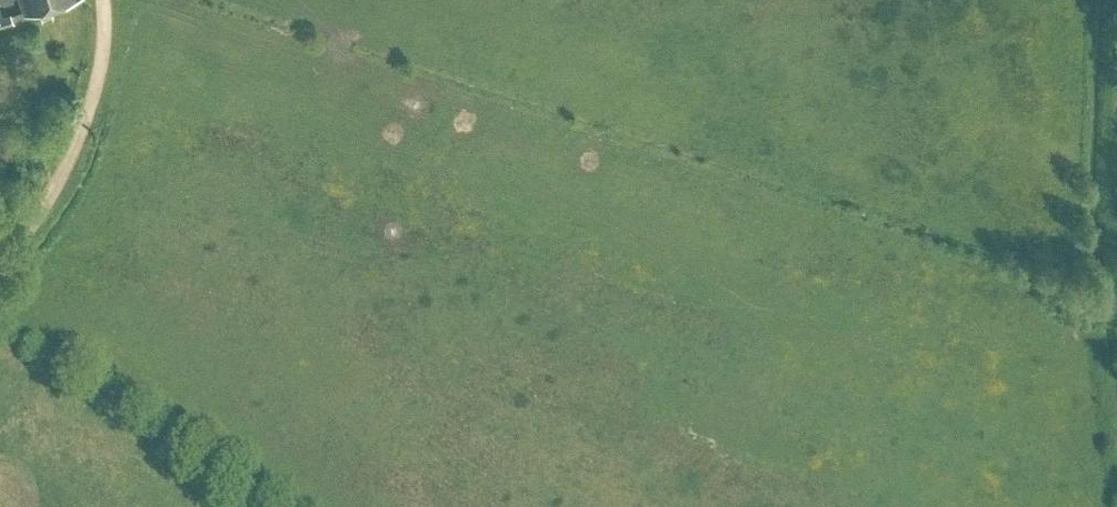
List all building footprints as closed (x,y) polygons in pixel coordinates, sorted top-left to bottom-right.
[(25,14),(68,0),(20,0),(25,14)] [(12,18),(10,12),(1,15),(0,11),(0,22),(12,18)]
